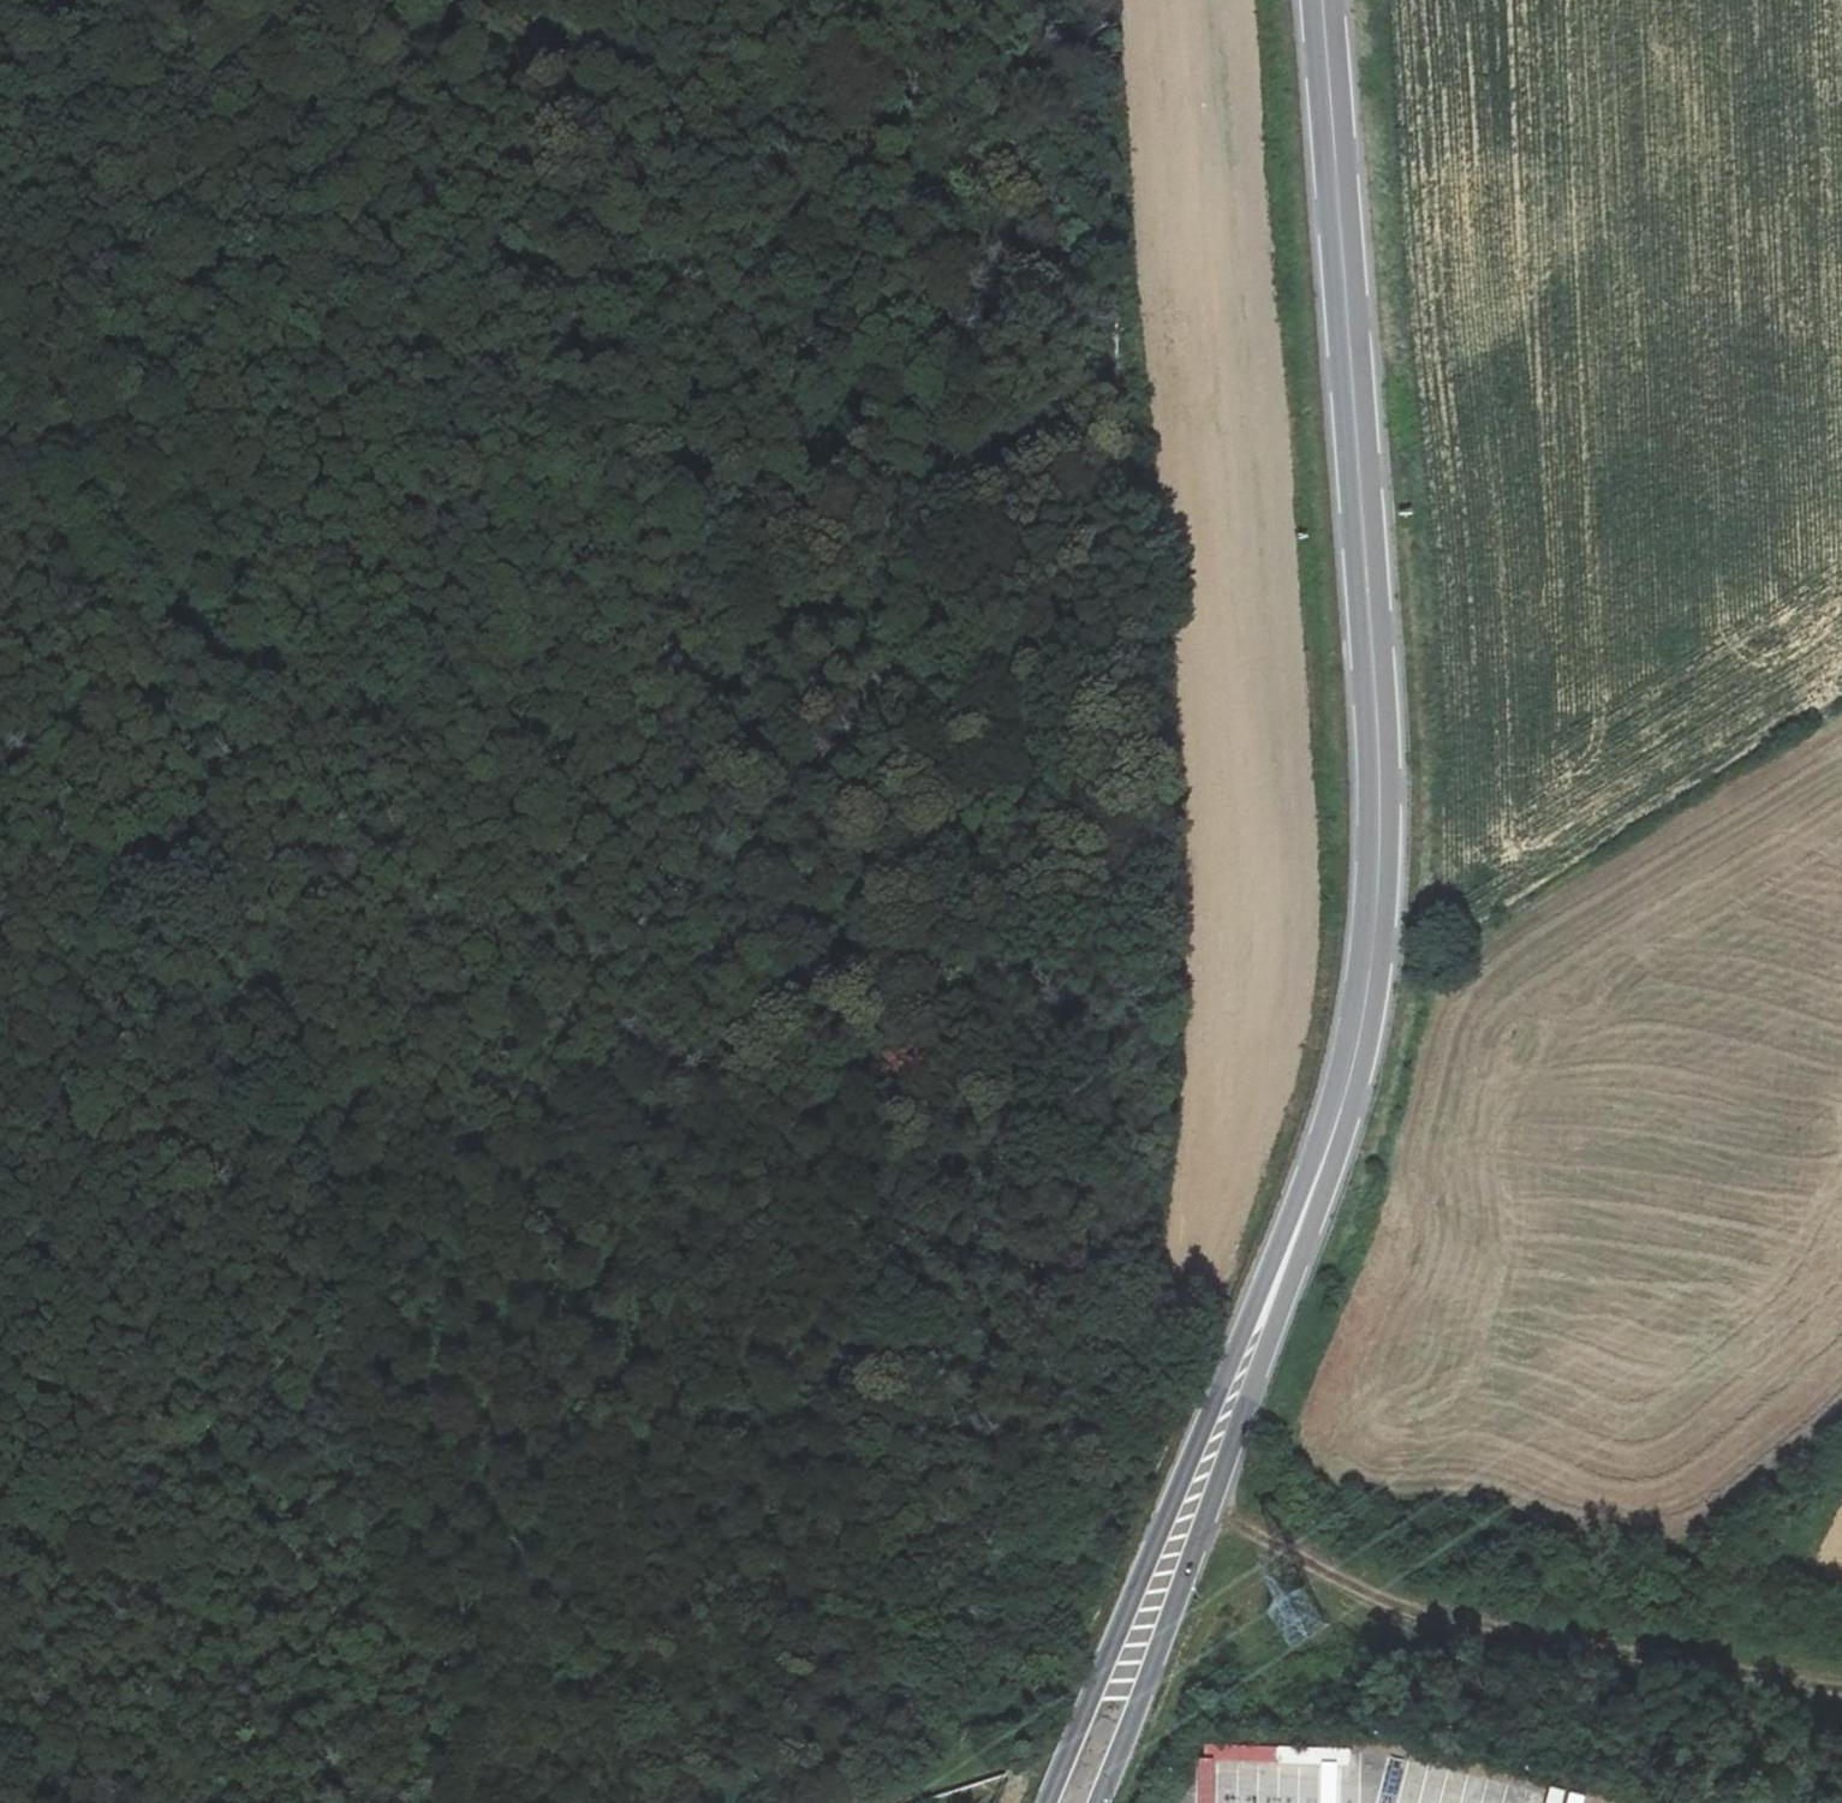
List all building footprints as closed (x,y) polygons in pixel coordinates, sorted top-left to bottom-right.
[(1198,1802),(1341,1802),(1343,1751),(1200,1745),(1198,1802)]
